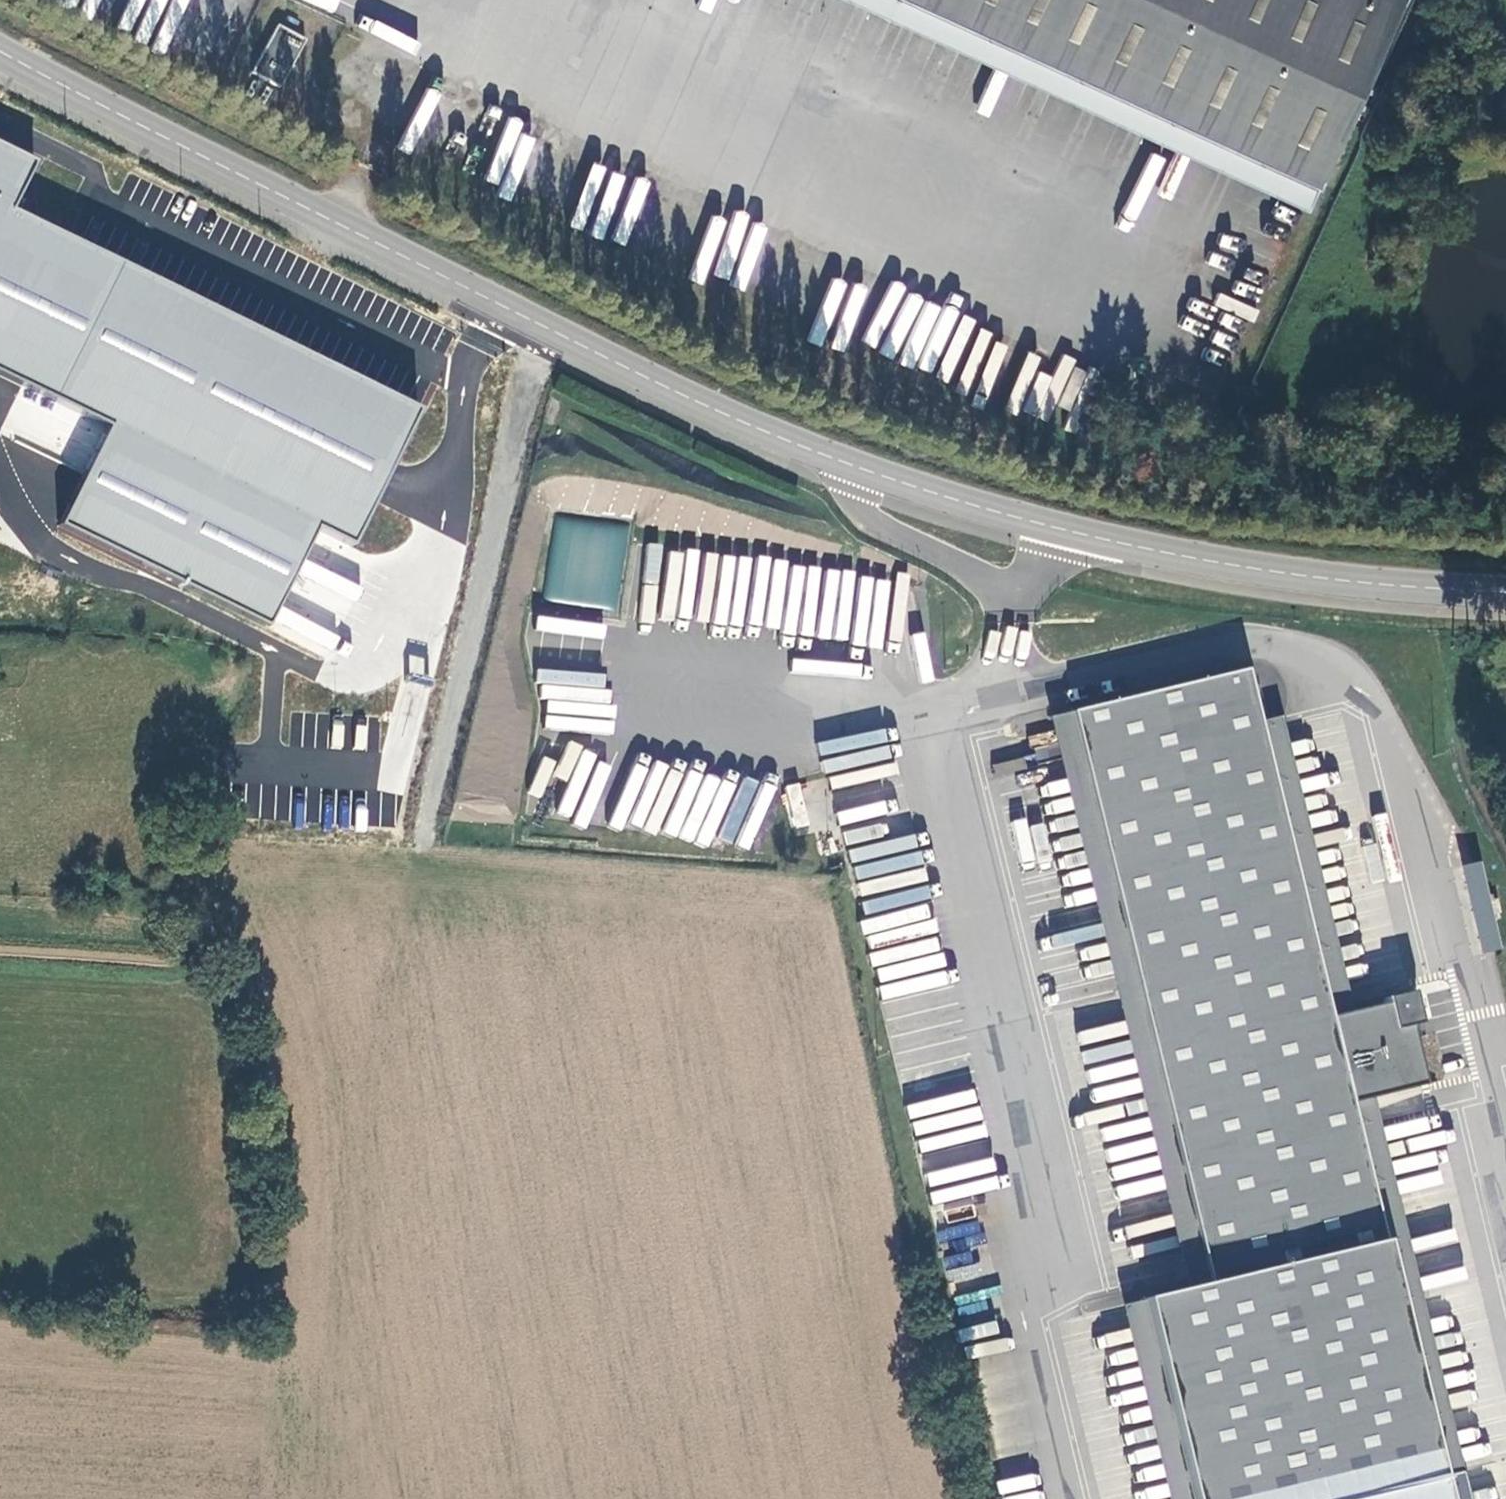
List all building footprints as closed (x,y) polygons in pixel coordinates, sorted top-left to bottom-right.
[(1300,214),(1310,192),(893,0),(836,0),(1300,214)] [(1310,192),(1399,0),(893,0),(1310,192)] [(304,43),(276,28),(250,75),(278,91),(304,43)] [(421,411),(12,210),(34,164),(0,147),(0,373),(110,427),(62,523),(268,624),(316,527),(354,546),(421,411)] [(1061,421),(1079,361),(1052,352),(1034,413),(1061,421)] [(620,608),(627,523),(552,517),(545,602),(620,608)] [(1438,1478),(1348,1104),(1370,1099),(1422,1086),(1411,1038),(1408,1027),(1416,1025),(1418,1025),(1410,992),(1382,998),(1384,1004),(1349,1012),(1328,1018),(1256,722),(1244,670),(1068,713),(1206,1284),(1184,1289),(1140,1300),(1188,1498),(1352,1498),(1438,1478)] [(1046,718),(1184,1289),(1206,1284),(1068,713),(1046,718)] [(1278,717),(1256,722),(1328,1018),(1349,1012),(1278,717)] [(402,793),(404,783),(380,778),(378,789),(402,793)] [(1455,868),(1476,956),(1496,951),(1475,863),(1455,868)] [(1408,1027),(1411,1038),(1418,1036),(1416,1025),(1408,1027)] [(1370,1099),(1348,1104),(1438,1478),(1460,1473),(1370,1099)] [(1140,1300),(1118,1306),(1165,1498),(1188,1498),(1140,1300)] [(1438,1478),(1443,1498),(1466,1498),(1460,1473),(1438,1478)] [(1438,1478),(1352,1498),(1443,1498),(1438,1478)]
